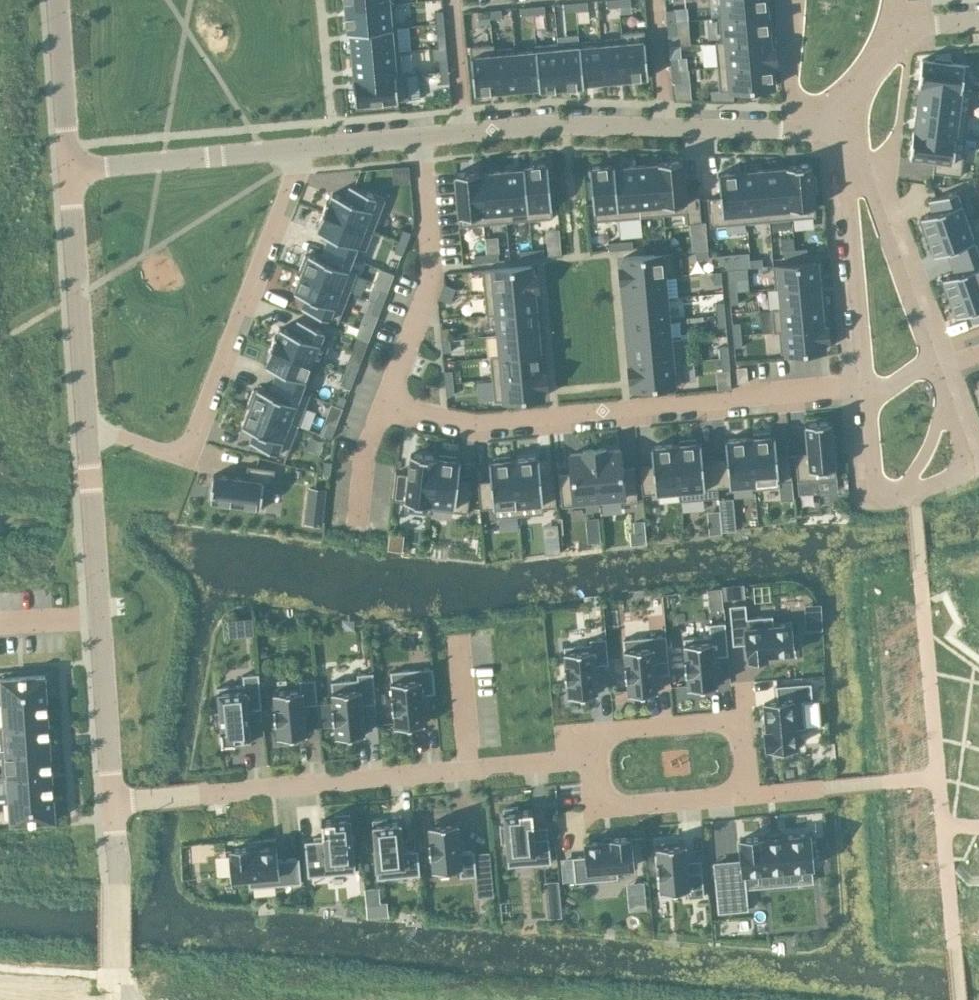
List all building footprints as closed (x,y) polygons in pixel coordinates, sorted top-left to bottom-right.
[(767,0),(722,0),(723,16),(719,16),(719,18),(768,13),(767,2),(767,0)] [(588,1),(576,2),(576,10),(589,9),(588,1)] [(576,10),(576,2),(564,3),(564,11),(576,10)] [(397,27),(395,3),(346,7),(348,31),(397,27)] [(545,5),(533,6),(533,14),(546,13),(545,5)] [(533,14),(533,6),(521,7),(521,15),(533,14)] [(502,9),(490,10),(490,18),(502,17),(502,9)] [(675,21),(674,9),(666,10),(667,22),(675,21)] [(435,11),(436,23),(444,23),(443,10),(435,11)] [(490,18),(490,10),(477,11),(478,19),(490,18)] [(770,37),(768,13),(719,18),(721,40),(716,41),(716,42),(770,37)] [(677,33),(675,21),(667,22),(668,34),(677,33)] [(445,35),(444,23),(436,23),(437,35),(445,35)] [(399,51),(397,27),(348,31),(348,33),(350,32),(353,55),(399,51)] [(644,30),(622,32),(626,79),(649,77),(644,30)] [(626,79),(622,32),(621,32),(621,37),(601,39),(605,81),(626,79)] [(775,47),(771,47),(770,37),(716,42),(718,66),(776,60),(775,47)] [(605,81),(601,39),(579,41),(583,86),(584,85),(584,83),(605,81)] [(583,86),(579,41),(578,41),(579,46),(559,48),(559,43),(558,43),(562,88),(583,86)] [(562,88),(558,43),(536,45),(540,89),(562,88)] [(497,91),(493,44),(470,46),(474,93),(497,91)] [(519,89),(515,47),(494,49),(494,44),(493,44),(497,91),(519,89)] [(540,89),(536,45),(535,45),(536,50),(516,52),(516,47),(515,47),(519,89),(539,87),(539,90),(540,89)] [(401,74),(399,51),(353,55),(355,78),(353,78),(354,79),(407,74),(406,73),(401,74)] [(680,69),(679,57),(671,58),(672,70),(680,69)] [(967,89),(970,65),(952,63),(952,59),(936,57),(935,61),(922,59),(919,84),(972,90),(972,89),(967,89)] [(449,70),(448,58),(439,59),(440,71),(449,70)] [(776,62),(776,60),(718,66),(720,91),(730,90),(733,90),(744,89),(744,92),(761,90),(760,87),(774,86),(772,62),(776,62)] [(681,81),(680,69),(672,70),(673,82),(681,81)] [(450,82),(449,70),(440,71),(442,83),(450,82)] [(409,99),(407,74),(354,79),(356,104),(369,103),(369,106),(386,105),(386,101),(409,99)] [(969,114),(972,90),(919,84),(919,85),(920,85),(917,108),(969,114)] [(733,100),(733,90),(730,90),(720,91),(713,91),(713,99),(733,100)] [(966,138),(969,114),(917,108),(914,131),(913,131),(913,132),(966,138)] [(961,176),(966,138),(913,132),(910,156),(935,159),(933,172),(961,176)] [(683,159),(659,162),(664,215),(687,212),(688,223),(702,222),(699,195),(686,196),(683,159)] [(664,215),(659,162),(658,162),(658,163),(636,165),(641,217),(664,215)] [(552,177),(549,177),(548,163),(524,166),(529,220),(553,218),(551,194),(554,194),(552,177)] [(816,216),(814,193),(817,193),(816,176),(812,177),(811,163),(787,166),(792,218),(816,216)] [(618,219),(613,164),(590,167),(591,181),(588,181),(589,197),(593,197),(595,221),(618,219)] [(641,217),(636,165),(615,167),(615,164),(613,164),(618,219),(637,217),(641,217)] [(529,220),(524,166),(523,166),(523,168),(502,170),(506,222),(511,221),(529,220)] [(792,218),(787,166),(786,166),(786,167),(765,169),(770,221),(789,219),(792,218)] [(770,221),(765,169),(755,170),(742,171),(747,223),(770,221)] [(506,222),(502,170),(480,172),(480,171),(479,171),(484,224),(506,222)] [(484,224),(479,171),(455,173),(460,226),(465,226),(484,224)] [(747,223),(742,171),(718,173),(721,197),(708,198),(710,226),(746,223),(747,223)] [(386,200),(349,185),(344,198),(333,193),(329,201),(327,201),(323,211),(374,231),(386,200)] [(972,220),(961,188),(929,199),(933,212),(921,216),(922,218),(919,219),(924,235),(928,234),(928,235),(972,220)] [(357,246),(366,250),(374,231),(323,211),(319,222),(321,223),(318,231),(330,236),(326,247),(353,257),(357,246)] [(978,239),(972,220),(928,235),(935,255),(947,250),(951,261),(978,251),(978,250),(978,251),(974,240),(978,239)] [(407,243),(411,232),(403,229),(399,240),(407,243)] [(402,255),(407,243),(399,240),(395,252),(402,255)] [(633,248),(632,240),(621,241),(621,249),(633,248)] [(621,249),(621,241),(609,242),(609,250),(621,249)] [(655,246),(656,254),(663,253),(667,253),(667,245),(655,246)] [(348,269),(353,257),(326,247),(321,258),(309,253),(308,256),(305,255),(299,270),(302,271),(302,273),(350,291),(358,272),(348,269)] [(544,256),(544,248),(532,249),(533,257),(544,256)] [(808,256),(807,248),(795,249),(796,257),(808,256)] [(533,257),(532,249),(520,250),(521,258),(533,257)] [(696,250),(697,258),(709,257),(708,249),(696,250)] [(796,257),(795,249),(783,250),(784,258),(796,257)] [(951,261),(955,273),(943,277),(944,279),(941,280),(946,296),(949,295),(950,296),(978,286),(978,251),(951,261)] [(498,252),(486,253),(487,261),(499,260),(498,252)] [(675,275),(673,252),(667,253),(663,253),(656,254),(623,257),(624,266),(620,266),(621,280),(675,275)] [(487,261),(486,253),(475,255),(475,262),(487,261)] [(763,266),(762,258),(750,259),(751,267),(763,266)] [(775,288),(819,283),(817,261),(773,265),(775,288)] [(533,274),(532,265),(482,270),(485,292),(538,288),(537,274),(533,274)] [(722,283),(721,271),(713,272),(714,283),(722,283)] [(338,322),(350,291),(302,273),(295,292),(307,296),(302,308),(338,322)] [(665,277),(675,276),(675,275),(621,280),(622,281),(626,281),(627,301),(667,297),(665,277)] [(728,280),(729,292),(737,291),(736,279),(728,280)] [(444,283),(442,291),(453,295),(456,288),(444,283)] [(821,305),(819,283),(775,288),(775,289),(780,288),(782,308),(772,308),(772,310),(821,305)] [(950,296),(957,316),(969,311),(973,324),(978,321),(978,286),(950,296)] [(536,309),(534,289),(538,289),(538,288),(485,292),(487,314),(536,309)] [(383,304),(388,293),(380,290),(376,301),(383,304)] [(442,291),(439,298),(450,303),(453,295),(442,291)] [(738,303),(737,291),(729,292),(731,304),(738,303)] [(669,319),(667,297),(627,301),(628,302),(629,323),(669,319)] [(379,315),(383,304),(376,301),(371,312),(379,315)] [(716,303),(717,315),(725,314),(724,302),(716,303)] [(822,314),(821,305),(772,310),(774,331),(823,327),(823,325),(822,314)] [(537,322),(536,309),(487,314),(487,315),(497,314),(498,335),(538,331),(537,322)] [(726,326),(725,314),(717,315),(718,326),(726,326)] [(329,346),(320,342),(325,330),(297,319),(293,332),(281,327),(278,336),(275,335),(271,345),(322,365),(329,346)] [(681,338),(671,339),(669,319),(629,323),(631,344),(681,340),(681,338)] [(732,323),(733,335),(741,334),(740,322),(732,323)] [(825,349),(824,340),(828,340),(827,325),(823,325),(823,327),(774,331),(774,332),(779,332),(781,353),(825,349)] [(449,327),(441,328),(442,340),(450,339),(449,327)] [(540,352),(538,331),(498,335),(500,355),(490,356),(490,357),(540,352)] [(742,346),(741,334),(733,335),(734,347),(742,346)] [(450,339),(442,340),(443,352),(451,351),(450,339)] [(683,361),(681,340),(631,344),(633,361),(629,361),(629,366),(683,361)] [(301,390),(312,362),(322,366),(322,365),(271,345),(267,356),(269,357),(266,365),(278,370),(274,381),(310,395),(311,394),(301,390)] [(720,346),(721,358),(729,357),(728,345),(720,346)] [(541,365),(540,352),(490,357),(492,379),(546,374),(546,373),(542,373),(541,365)] [(730,369),(729,357),(721,358),(722,369),(730,369)] [(685,384),(683,361),(629,366),(631,380),(635,379),(635,388),(685,384)] [(355,377),(359,366),(352,363),(347,375),(355,377)] [(747,366),(736,367),(738,383),(748,382),(747,366)] [(453,370),(445,371),(446,383),(454,382),(453,370)] [(547,387),(546,374),(492,379),(494,401),(544,396),(543,388),(547,387)] [(351,389),(355,377),(347,375),(343,386),(351,389)] [(299,425),(310,395),(274,381),(269,392),(258,387),(257,390),(254,389),(248,404),(251,405),(250,406),(250,407),(261,411),(299,425)] [(454,382),(446,383),(447,395),(455,394),(454,382)] [(287,457),(299,425),(261,411),(250,407),(243,426),(255,430),(250,442),(287,457)] [(795,453),(798,481),(837,478),(834,452),(838,452),(836,436),(833,436),(832,421),(805,423),(808,452),(795,453)] [(332,438),(336,427),(328,424),(324,435),(332,438)] [(777,454),(775,435),(771,435),(770,432),(754,434),(754,437),(750,437),(755,489),(780,486),(780,482),(792,481),(790,453),(777,454)] [(755,489),(750,437),(725,439),(727,459),(715,460),(718,497),(719,497),(718,487),(754,484),(754,489),(755,489)] [(679,440),(680,444),(676,444),(681,501),(718,497),(715,460),(703,461),(701,442),(696,442),(696,439),(679,440)] [(681,501),(676,444),(651,446),(653,465),(640,467),(643,494),(679,491),(680,501),(681,501)] [(622,468),(620,449),(607,450),(607,448),(595,449),(600,503),(624,501),(624,503),(638,502),(635,467),(622,468)] [(600,503),(595,449),(583,450),(583,453),(570,454),(572,473),(559,474),(562,506),(600,503)] [(429,514),(436,456),(411,453),(409,473),(396,472),(393,499),(406,501),(404,511),(429,514)] [(459,479),(461,460),(456,460),(456,456),(440,454),(440,458),(437,457),(437,456),(436,456),(429,514),(431,514),(431,509),(468,513),(471,481),(459,479)] [(519,515),(514,459),(510,459),(510,456),(494,457),(494,461),(489,461),(491,480),(478,481),(481,509),(493,508),(494,518),(519,515)] [(539,457),(514,459),(519,515),(544,513),(544,508),(557,507),(554,474),(541,476),(539,457)] [(331,474),(332,462),(324,461),(323,473),(331,474)] [(273,483),(275,469),(248,465),(246,478),(214,474),(210,500),(229,502),(229,506),(245,508),(246,504),(266,507),(269,483),(273,483)] [(310,487),(309,499),(325,501),(326,489),(310,487)] [(721,498),(726,530),(743,528),(738,495),(721,498)] [(594,540),(605,539),(603,516),(592,517),(594,540)] [(746,603),(730,605),(733,644),(747,643),(748,656),(750,656),(750,657),(767,656),(766,654),(793,652),(791,623),(773,625),(772,615),(747,617),(746,603)] [(686,657),(684,657),(685,673),(687,672),(688,687),(693,687),(693,691),(714,689),(714,685),(717,684),(714,655),(728,654),(725,621),(709,623),(710,635),(684,637),(686,657)] [(648,636),(624,639),(625,654),(626,663),(624,663),(626,678),(627,678),(628,679),(629,693),(631,693),(634,692),(634,696),(653,694),(652,691),(657,690),(656,676),(655,661),(668,660),(666,635),(658,635),(648,636)] [(568,646),(564,646),(565,652),(566,665),(564,665),(566,681),(567,681),(568,685),(569,695),(574,695),(574,699),(593,697),(592,693),(597,693),(595,664),(608,662),(606,637),(590,639),(591,643),(590,644),(568,646)] [(422,693),(436,692),(433,667),(391,671),(393,695),(391,695),(393,711),(394,711),(396,725),(402,725),(402,729),(418,727),(418,723),(424,723),(422,693)] [(376,702),(373,672),(357,674),(358,679),(331,681),(334,705),(332,705),(334,721),(335,721),(336,736),(341,735),(342,739),(361,737),(360,733),(365,733),(362,704),(376,702)] [(251,738),(248,709),(262,708),(259,673),(243,674),(244,684),(217,686),(220,711),(215,712),(216,726),(221,726),(221,728),(221,729),(222,741),(236,740),(236,739),(236,744),(251,742),(251,738)] [(0,678),(0,703),(47,700),(45,674),(0,678)] [(318,703),(316,678),(300,679),(301,689),(274,691),(276,706),(274,706),(275,722),(277,722),(278,736),(285,735),(285,740),(301,738),(301,734),(307,733),(304,704),(318,703)] [(778,702),(765,703),(767,729),(765,729),(767,746),(768,746),(769,747),(773,747),(774,752),(792,750),(792,745),(797,745),(796,728),(805,727),(803,700),(812,699),(810,682),(776,685),(778,702)] [(47,700),(0,703),(0,704),(3,704),(4,725),(0,726),(0,727),(49,724),(47,700)] [(49,724),(0,727),(0,732),(1,751),(50,748),(49,724)] [(52,771),(50,748),(1,751),(3,775),(52,771)] [(54,795),(52,771),(3,775),(3,776),(8,775),(9,798),(54,795)] [(55,820),(54,795),(9,798),(11,823),(55,820)] [(505,825),(500,825),(502,842),(506,842),(509,866),(551,862),(549,837),(535,838),(533,809),(519,810),(519,811),(518,806),(504,808),(504,812),(505,825)] [(308,876),(356,872),(351,817),(350,817),(350,813),(335,814),(336,819),(335,819),(335,818),(322,820),(323,833),(324,839),(305,841),(308,876)] [(373,824),(378,878),(420,874),(418,849),(404,850),(402,821),(388,822),(388,818),(373,819),(373,824)] [(461,851),(458,822),(452,822),(451,819),(435,820),(436,824),(429,824),(431,839),(429,839),(430,855),(432,855),(433,869),(460,867),(461,877),(477,875),(474,850),(461,851)] [(726,863),(714,864),(716,882),(718,912),(748,909),(745,873),(766,871),(767,881),(790,879),(790,869),(813,867),(812,859),(816,859),(815,841),(810,841),(810,833),(785,836),(763,838),(763,836),(741,838),(742,840),(740,840),(742,861),(726,863)] [(587,855),(573,856),(575,881),(618,877),(617,868),(633,867),(630,838),(629,838),(629,836),(612,838),(612,840),(586,842),(587,855)] [(658,860),(657,860),(658,876),(660,875),(661,895),(688,892),(688,897),(703,896),(704,896),(702,871),(688,872),(686,843),(681,843),(680,839),(661,841),(662,845),(657,845),(658,860)] [(277,859),(276,846),(249,849),(249,847),(232,849),(232,850),(231,850),(234,879),(249,877),(250,887),(302,882),(299,857),(277,859)]
